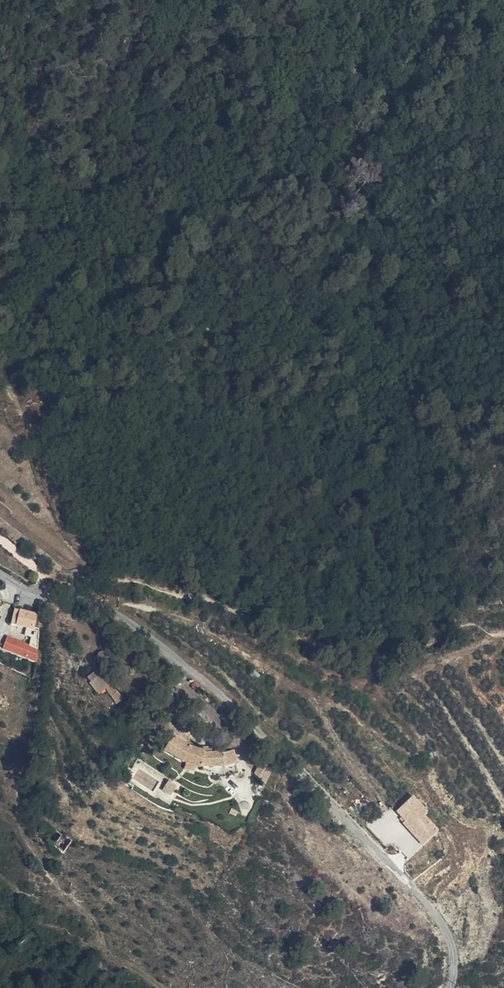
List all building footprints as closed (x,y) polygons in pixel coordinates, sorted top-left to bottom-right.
[(38,613),(15,607),(11,623),(34,629),(38,613)] [(7,634),(4,643),(38,657),(41,633),(32,631),(30,642),(7,634)] [(37,660),(38,657),(4,643),(3,646),(37,660)] [(98,676),(95,671),(83,678),(93,698),(101,693),(110,711),(118,706),(109,689),(107,689),(100,675),(98,676)] [(193,745),(173,734),(165,750),(184,761),(204,766),(225,766),(239,762),(234,749),(223,752),(205,750),(193,745)] [(262,760),(255,772),(267,783),(273,770),(262,760)] [(169,781),(164,789),(172,794),(177,786),(169,781)] [(404,823),(424,844),(439,830),(425,815),(429,811),(415,797),(399,811),(407,820),(404,823)] [(50,827),(39,837),(65,857),(74,847),(50,827)]
